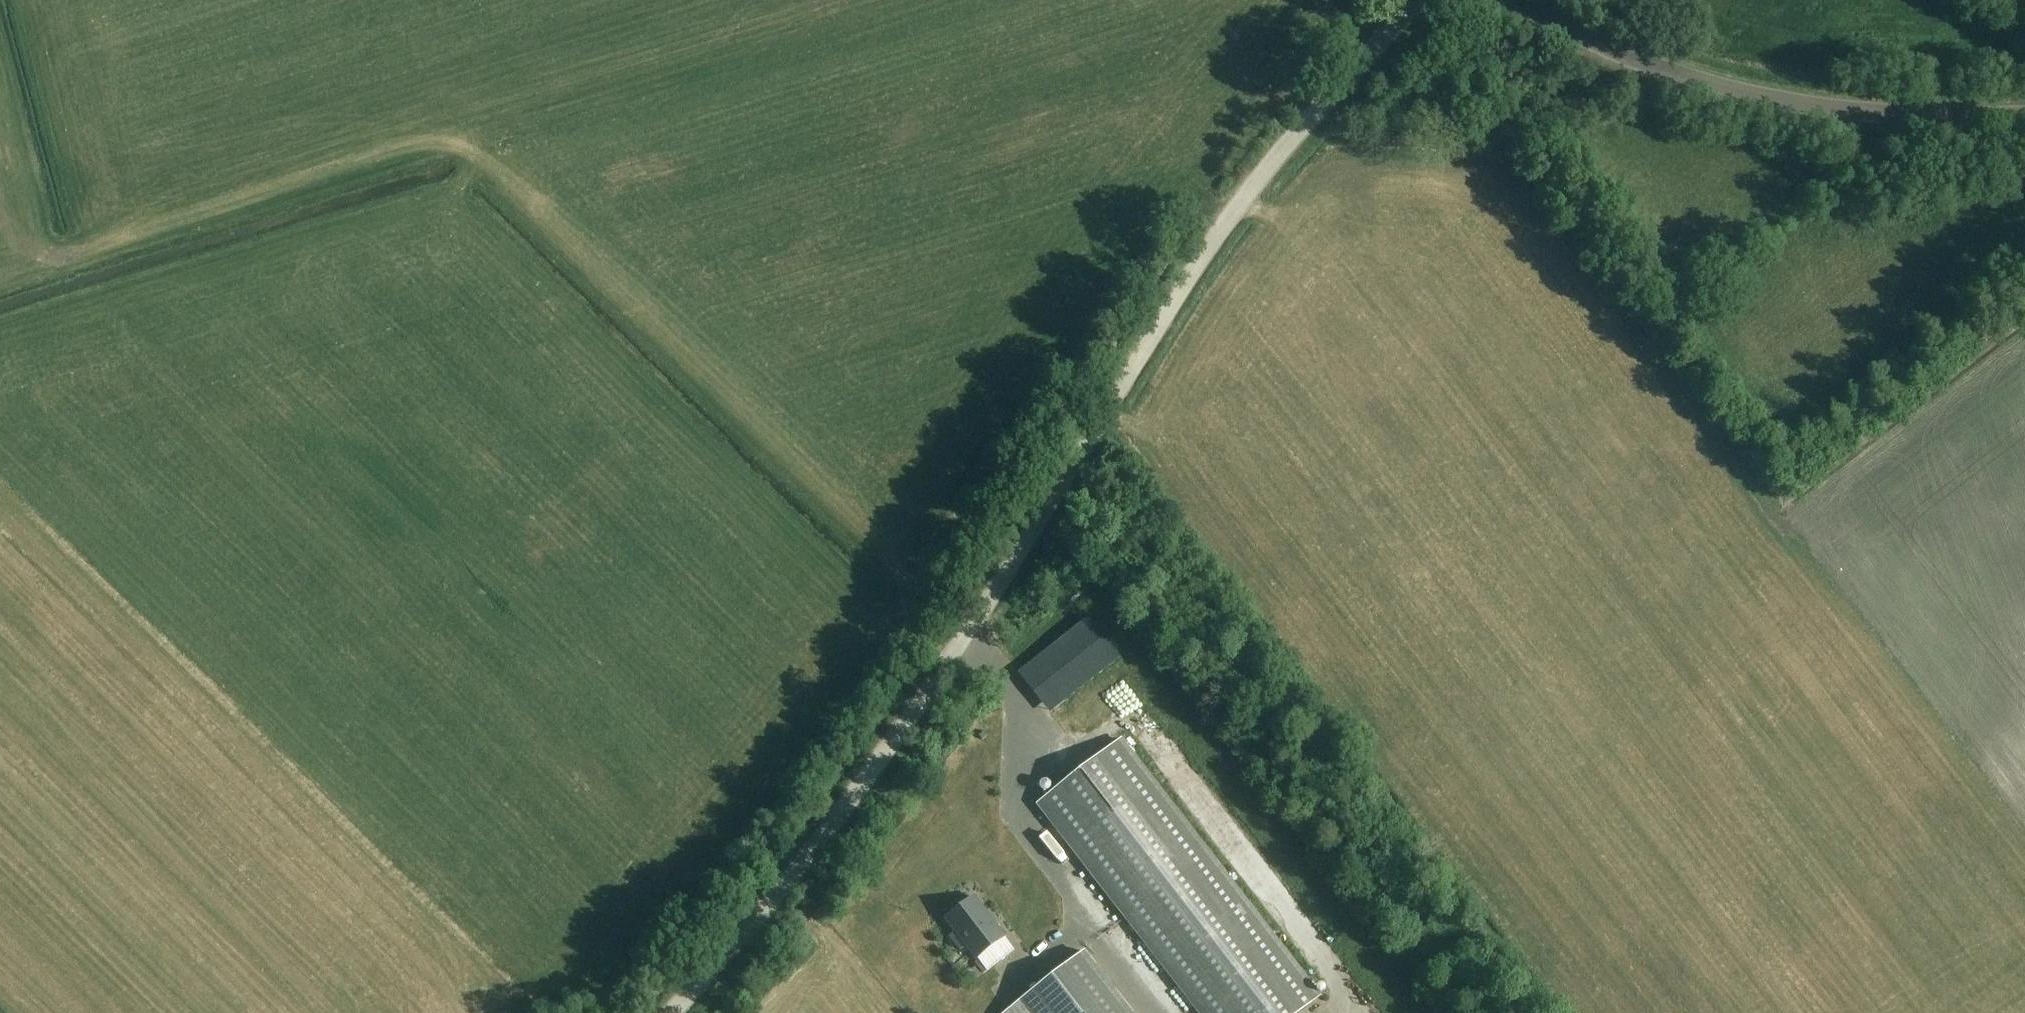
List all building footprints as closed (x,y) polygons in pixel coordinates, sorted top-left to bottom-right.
[(978,736),(982,741),(987,737),(983,732),(978,736)] [(1201,1012),(1299,1012),(1319,998),(1120,740),(1039,803),(1201,1012)] [(1004,937),(974,898),(965,904),(962,901),(952,909),(955,912),(946,919),(956,932),(950,937),(960,951),(967,946),(977,959),(1004,937)] [(1004,1012),(1130,1012),(1083,952),(1004,1012)]
